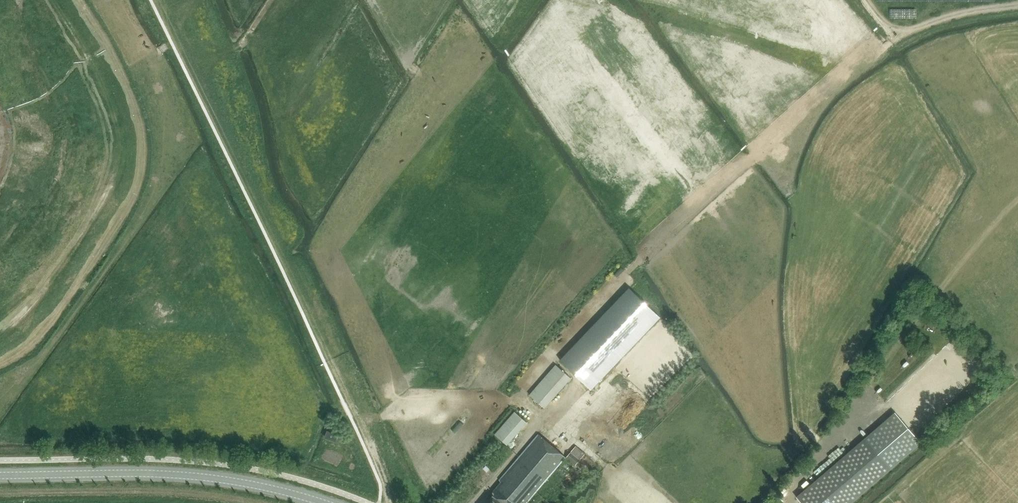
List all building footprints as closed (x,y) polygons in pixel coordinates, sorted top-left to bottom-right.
[(595,388),(660,317),(628,287),(562,358),(595,388)] [(555,363),(528,394),(543,407),(570,377),(555,363)] [(494,435),(508,445),(526,420),(512,410),(494,435)] [(796,497),(802,502),(851,502),(921,443),(895,412),(796,497)] [(325,438),(336,442),(339,435),(328,431),(325,438)] [(566,458),(538,434),(499,480),(501,482),(492,493),(494,495),(487,502),(528,502),(566,458)] [(576,446),(566,458),(575,466),(585,454),(576,446)]
